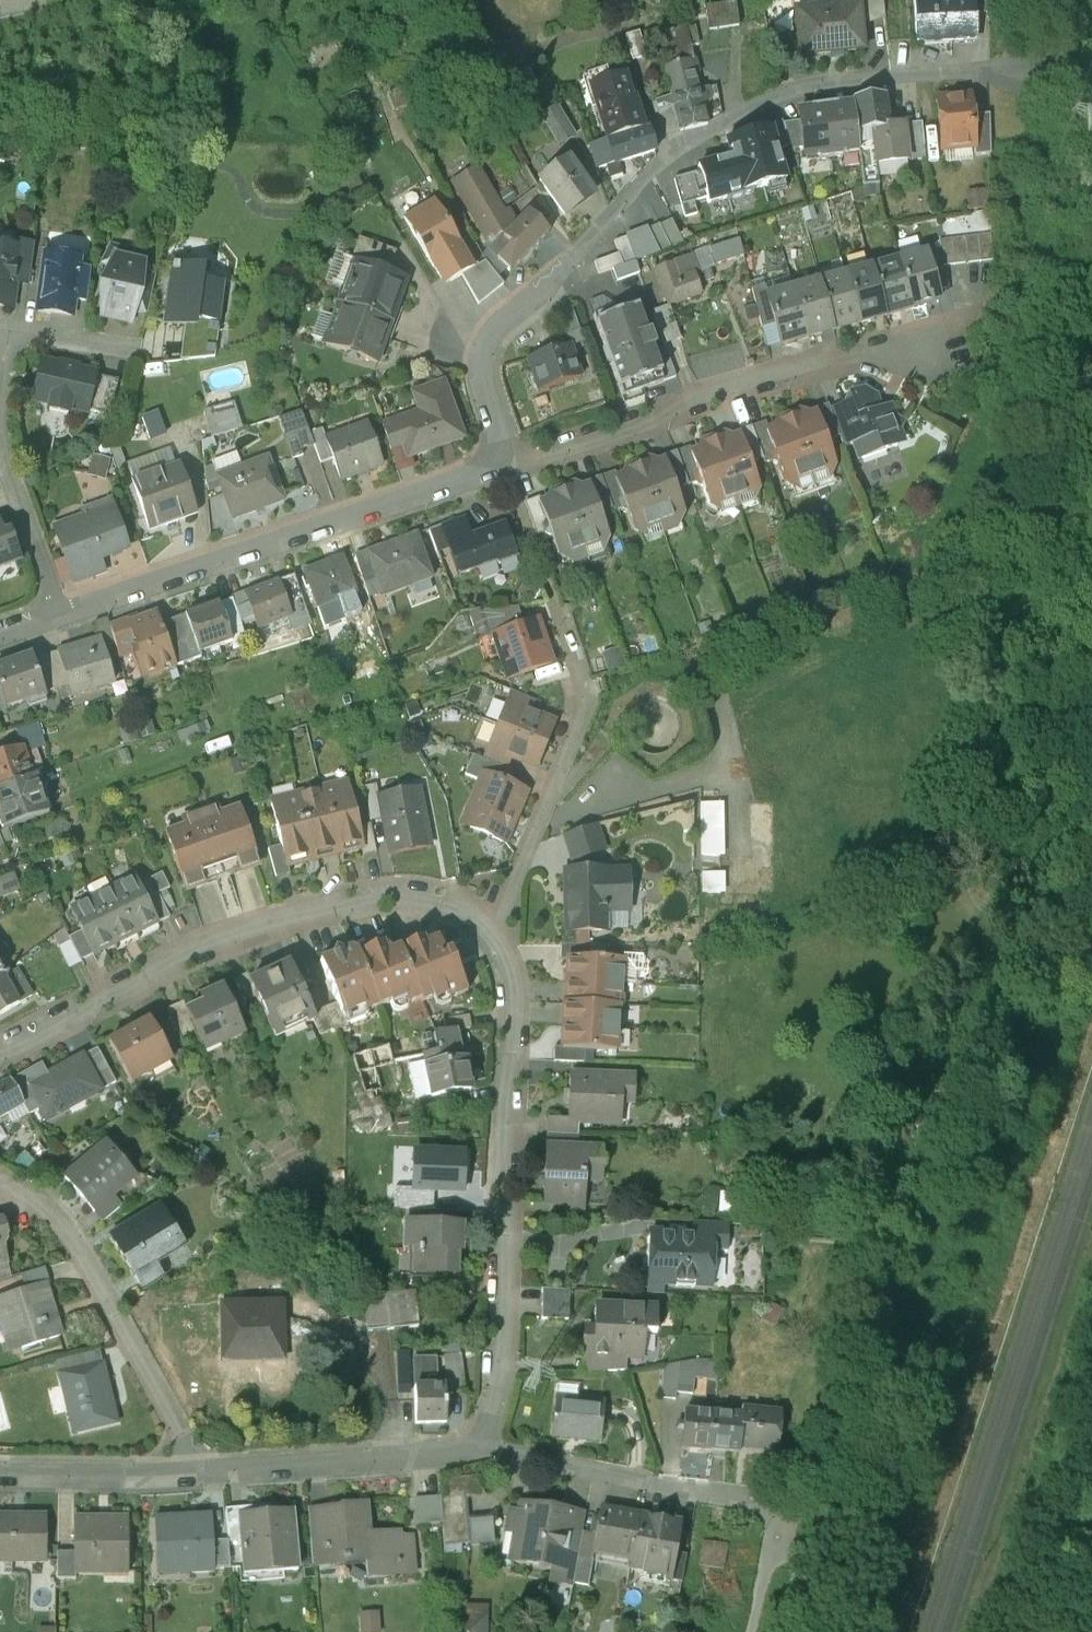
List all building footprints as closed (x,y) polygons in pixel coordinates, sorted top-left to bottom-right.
[(715,11),(745,5),(744,0),(713,0),(715,11)] [(806,36),(871,31),(868,0),(803,0),(806,36)] [(984,21),(983,0),(922,0),(923,18),(955,17),(955,21),(984,21)] [(699,42),(696,29),(703,28),(699,9),(664,17),(670,49),(694,43),(699,42)] [(644,15),(630,18),(637,44),(651,40),(644,15)] [(694,43),(670,49),(678,78),(703,73),(694,43)] [(594,72),(611,125),(648,113),(639,86),(637,86),(628,61),(594,72)] [(678,78),(676,78),(687,115),(713,108),(703,73),(678,78)] [(977,77),(944,80),(948,131),(981,128),(978,96),(977,77)] [(870,168),(885,166),(882,146),(915,141),(909,107),(894,109),(890,79),(858,83),(858,86),(860,100),(865,132),(870,168)] [(851,101),(843,97),(842,89),(842,85),(830,87),(838,141),(850,140),(852,133),(865,132),(860,100),(851,101)] [(843,97),(851,101),(860,100),(858,86),(842,89),(843,97)] [(838,141),(830,87),(816,89),(816,92),(803,94),(805,105),(808,126),(810,126),(812,139),(820,138),(826,143),(838,141)] [(981,137),(998,136),(997,94),(978,96),(981,128),(981,137)] [(566,102),(552,110),(564,129),(578,121),(566,102)] [(775,108),(776,112),(782,133),(795,129),(788,104),(775,108)] [(909,107),(915,141),(930,139),(925,104),(909,107)] [(789,107),(797,132),(808,130),(808,126),(805,105),(789,107)] [(611,125),(594,130),(601,153),(660,135),(652,112),(648,113),(611,125)] [(737,141),(703,151),(704,156),(711,182),(713,187),(732,182),(733,184),(759,177),(758,174),(791,165),(782,133),(776,112),(732,124),(737,141)] [(572,147),(543,166),(567,201),(596,182),(572,147)] [(531,199),(516,214),(482,153),(456,167),(494,234),(490,237),(494,241),(510,257),(512,259),(552,219),(531,199)] [(711,182),(704,156),(679,163),(690,201),(703,198),(699,185),(711,182)] [(412,214),(437,255),(465,239),(436,190),(418,200),(422,208),(412,214)] [(998,217),(985,218),(988,244),(1001,242),(998,217)] [(985,218),(972,220),(975,245),(988,244),(985,218)] [(972,220),(959,221),(962,247),(975,245),(972,220)] [(946,223),(947,231),(949,248),(962,247),(959,221),(946,223)] [(617,229),(621,240),(626,252),(639,247),(631,224),(617,229)] [(383,258),(391,235),(363,225),(354,248),(383,258)] [(734,225),(714,233),(720,249),(741,242),(734,225)] [(955,269),(949,248),(947,231),(933,235),(944,273),(955,269)] [(21,233),(20,240),(23,241),(19,273),(31,275),(37,235),(21,233)] [(117,235),(108,248),(117,253),(118,250),(146,260),(150,242),(117,235)] [(398,238),(391,235),(383,258),(390,261),(398,238)] [(916,284),(918,290),(934,286),(932,279),(945,276),(944,273),(933,235),(905,243),(916,284)] [(85,241),(51,236),(41,302),(75,307),(77,291),(82,257),(85,241)] [(15,299),(19,273),(23,241),(20,240),(0,238),(0,297),(15,299)] [(597,250),(601,262),(626,252),(621,240),(597,250)] [(510,257),(494,241),(487,248),(502,266),(510,257)] [(890,291),(892,297),(908,293),(906,287),(916,284),(905,243),(879,250),(890,291)] [(383,258),(354,248),(347,245),(337,274),(345,277),(340,291),(342,292),(398,312),(404,297),(400,296),(410,268),(390,261),(383,258)] [(660,255),(671,290),(673,290),(705,279),(698,260),(681,265),(676,249),(660,255)] [(103,277),(110,281),(105,303),(135,310),(138,298),(145,264),(146,260),(118,250),(117,253),(103,277)] [(864,298),(866,305),(881,301),(879,294),(890,291),(879,250),(853,258),(864,298)] [(206,259),(178,255),(169,313),(195,317),(197,317),(198,311),(221,315),(227,272),(204,269),(206,259)] [(94,258),(82,257),(77,291),(88,293),(94,258)] [(837,306),(839,312),(855,308),(853,301),(864,298),(853,258),(826,265),(837,306)] [(158,267),(145,264),(138,298),(150,301),(158,267)] [(811,314),(813,320),(828,315),(827,309),(837,306),(826,265),(800,272),(811,314)] [(767,311),(781,307),(773,280),(775,279),(772,269),(756,273),(767,311)] [(773,280),(781,307),(787,327),(802,323),(800,317),(811,314),(800,272),(775,279),(773,280)] [(932,279),(934,286),(946,283),(945,276),(932,279)] [(906,287),(908,293),(918,290),(916,284),(906,287)] [(640,287),(598,302),(628,383),(669,369),(640,287)] [(671,290),(657,296),(669,330),(685,324),(673,290),(671,290)] [(890,291),(879,294),(881,301),(892,297),(890,291)] [(398,312),(342,292),(337,306),(341,307),(331,333),(380,351),(389,325),(393,326),(398,312)] [(853,301),(855,308),(866,305),(864,298),(853,301)] [(827,309),(828,315),(839,312),(837,306),(827,309)] [(195,317),(189,352),(216,350),(221,315),(198,311),(197,317),(195,317)] [(813,320),(811,314),(800,317),(802,323),(813,320)] [(746,326),(694,340),(701,364),(752,350),(746,326)] [(571,334),(533,346),(536,357),(541,356),(549,378),(586,366),(580,349),(576,350),(571,334)] [(61,357),(43,353),(35,391),(54,394),(52,402),(71,405),(72,399),(88,403),(89,401),(96,367),(97,364),(78,361),(79,357),(61,353),(61,357)] [(119,372),(96,367),(89,401),(111,406),(119,372)] [(856,375),(854,385),(848,387),(862,424),(865,433),(884,426),(894,432),(906,427),(908,420),(905,411),(909,403),(900,399),(897,391),(891,388),(885,390),(880,376),(869,371),(856,375)] [(429,401),(397,412),(406,436),(410,447),(464,428),(445,374),(422,382),(429,401)] [(822,394),(828,410),(834,413),(837,420),(844,418),(835,392),(832,384),(818,389),(820,395),(822,394)] [(862,424),(848,387),(835,392),(844,418),(849,429),(862,424)] [(238,393),(205,400),(211,426),(243,419),(238,393)] [(149,427),(181,417),(175,394),(142,404),(149,427)] [(834,413),(828,410),(822,394),(820,395),(813,397),(805,394),(794,398),(816,459),(836,452),(840,444),(833,425),(837,420),(834,413)] [(797,466),(816,459),(794,398),(783,402),(779,410),(771,413),(777,429),(774,436),(776,443),(783,447),(789,463),(797,466)] [(774,436),(777,429),(771,413),(769,407),(757,411),(768,443),(769,446),(776,443),(774,436)] [(760,447),(768,443),(757,411),(743,416),(745,421),(746,421),(752,437),(757,440),(760,447)] [(397,412),(385,416),(394,441),(406,436),(397,412)] [(317,437),(312,424),(307,413),(294,418),(303,442),(317,437)] [(368,414),(327,429),(335,449),(343,471),(383,456),(368,414)] [(335,449),(327,429),(323,419),(312,424),(317,437),(323,454),(335,449)] [(760,447),(757,440),(752,437),(746,421),(745,421),(736,424),(728,420),(718,424),(740,484),(760,477),(763,469),(757,452),(760,447)] [(740,484),(718,424),(709,427),(704,436),(697,439),(702,454),(700,460),(702,468),(707,469),(714,487),(722,491),(740,484)] [(702,468),(700,460),(702,454),(697,439),(694,432),(680,437),(693,471),(702,468)] [(670,447),(677,465),(682,467),(685,474),(693,471),(680,437),(667,442),(669,447),(670,447)] [(651,446),(642,450),(665,511),(685,504),(691,502),(688,496),(682,480),(685,474),(682,467),(677,465),(670,447),(669,447),(660,451),(651,446)] [(221,465),(236,511),(258,503),(256,498),(284,488),(271,449),(221,465)] [(646,518),(665,511),(642,450),(632,454),(627,463),(620,465),(619,466),(625,484),(623,490),(625,496),(630,498),(637,515),(646,518)] [(816,459),(797,466),(802,480),(841,465),(836,452),(816,459)] [(138,471),(141,481),(183,466),(179,456),(138,471)] [(619,466),(620,465),(617,459),(604,463),(616,495),(617,499),(625,496),(623,490),(625,484),(619,466)] [(607,499),(616,495),(604,463),(590,468),(591,473),(592,473),(598,489),(605,491),(607,499)] [(183,466),(141,481),(155,521),(174,514),(172,507),(194,499),(183,466)] [(604,505),(607,499),(605,491),(598,489),(592,473),(591,473),(583,476),(575,470),(565,474),(588,536),(606,529),(609,528),(610,522),(604,505)] [(588,536),(565,474),(554,478),(551,488),(542,491),(541,491),(546,507),(544,514),(546,520),(552,523),(559,541),(568,543),(588,536)] [(740,484),(722,491),(726,504),(765,490),(760,477),(740,484)] [(540,522),(546,520),(544,514),(546,507),(541,491),(542,491),(539,485),(528,489),(540,522)] [(172,507),(174,514),(197,507),(194,499),(172,507)] [(88,507),(58,518),(69,552),(86,546),(89,555),(129,541),(116,505),(90,514),(88,507)] [(467,507),(445,515),(461,561),(499,548),(501,552),(519,545),(508,515),(471,528),(468,520),(472,519),(467,507)] [(21,553),(11,525),(3,528),(0,520),(0,560),(21,553)] [(370,541),(369,542),(380,568),(384,579),(406,573),(407,576),(432,567),(422,540),(424,540),(418,524),(370,541)] [(606,529),(588,536),(593,548),(611,542),(606,529)] [(356,544),(366,573),(380,568),(369,542),(370,541),(370,539),(356,544)] [(86,546),(69,552),(77,573),(94,567),(89,555),(86,546)] [(340,582),(355,577),(343,549),(308,562),(320,596),(342,588),(340,582)] [(280,574),(291,607),(289,608),(294,621),(313,614),(296,568),(280,574)] [(249,585),(254,601),(260,618),(275,613),(289,608),(291,607),(280,574),(249,585)] [(249,585),(234,591),(240,607),(254,601),(249,585)] [(234,591),(220,596),(228,619),(243,614),(240,607),(234,591)] [(523,594),(482,599),(490,624),(497,622),(529,611),(523,594)] [(182,636),(172,640),(178,657),(204,648),(203,644),(233,633),(228,619),(220,596),(174,613),(182,636)] [(135,645),(135,647),(144,669),(178,657),(172,640),(163,617),(159,607),(131,617),(140,643),(135,645)] [(529,611),(497,622),(512,665),(555,650),(540,607),(529,611)] [(163,617),(172,640),(182,636),(174,613),(163,617)] [(279,625),(275,613),(260,618),(265,630),(279,625)] [(135,647),(135,645),(140,643),(131,617),(130,614),(112,620),(121,651),(135,647)] [(48,648),(49,650),(58,681),(59,683),(71,680),(74,689),(114,677),(101,634),(65,645),(65,643),(48,648)] [(49,650),(33,655),(44,686),(58,681),(49,650)] [(0,663),(0,682),(6,700),(27,693),(30,699),(46,694),(44,686),(33,655),(32,652),(0,663)] [(516,677),(511,689),(535,699),(540,688),(516,677)] [(549,720),(555,718),(558,709),(535,699),(511,689),(501,712),(545,729),(549,720)] [(544,744),(541,739),(545,729),(501,712),(492,734),(517,744),(540,753),(544,744)] [(18,724),(4,729),(8,739),(22,735),(18,724)] [(517,744),(492,734),(487,746),(512,756),(517,744)] [(33,770),(23,741),(7,746),(5,740),(0,741),(0,781),(33,770)] [(477,741),(469,760),(485,767),(487,760),(509,770),(515,757),(512,756),(487,746),(477,741)] [(487,760),(485,767),(476,789),(482,791),(472,814),(509,829),(530,778),(509,770),(487,760)] [(0,781),(0,807),(5,821),(50,806),(37,768),(33,770),(0,781)] [(362,810),(350,769),(324,775),(340,841),(366,835),(368,834),(362,810)] [(367,771),(374,806),(386,805),(381,784),(378,770),(367,771)] [(324,775),(299,781),(315,847),(340,841),(324,775)] [(422,776),(381,784),(386,805),(392,840),(433,832),(422,776)] [(299,781),(273,787),(284,832),(289,853),(292,852),(315,847),(299,781)] [(706,839),(730,839),(728,784),(705,785),(706,839)] [(189,804),(186,810),(187,814),(174,819),(170,825),(189,875),(193,877),(219,867),(220,869),(232,865),(231,862),(260,852),(263,848),(244,798),(239,795),(225,800),(223,796),(217,793),(189,804)] [(381,839),(374,807),(362,810),(368,834),(366,835),(367,841),(381,839)] [(602,811),(570,821),(578,847),(610,836),(602,811)] [(289,853),(284,832),(272,834),(281,863),(294,860),(292,852),(289,853)] [(611,857),(571,857),(572,918),(611,918),(611,897),(634,897),(634,860),(611,860),(611,857)] [(0,872),(0,889),(35,874),(29,860),(0,872)] [(155,884),(161,881),(173,875),(165,860),(147,868),(155,884)] [(138,866),(117,877),(139,922),(161,912),(148,887),(138,866)] [(117,877),(95,887),(117,933),(139,922),(117,877)] [(173,905),(161,881),(155,884),(148,887),(161,912),(173,905)] [(95,887),(72,899),(83,920),(95,944),(117,933),(95,887)] [(95,944),(83,920),(72,926),(84,950),(95,944)] [(429,925),(404,936),(425,986),(428,992),(449,982),(452,990),(472,981),(455,940),(449,943),(443,927),(432,932),(429,925)] [(390,931),(362,942),(384,994),(407,984),(410,993),(425,986),(404,936),(394,940),(390,931)] [(597,947),(597,932),(566,933),(566,947),(574,947),(574,946),(597,947)] [(346,1000),(361,994),(371,999),(384,994),(362,942),(360,938),(354,935),(322,948),(340,990),(344,1001),(346,1000)] [(574,947),(572,969),(627,972),(628,948),(597,947),(574,946),(574,947)] [(254,970),(253,971),(259,984),(275,1019),(304,1006),(307,1013),(316,1009),(318,1008),(306,984),(292,953),(254,970)] [(6,967),(15,982),(23,977),(26,982),(31,979),(19,960),(6,967)] [(250,961),(237,968),(247,990),(259,984),(253,971),(254,970),(250,961)] [(0,966),(0,1008),(23,994),(15,982),(6,967),(4,964),(0,966)] [(572,969),(571,992),(623,994),(626,994),(627,972),(572,969)] [(23,977),(15,982),(23,994),(35,987),(31,979),(26,982),(23,977)] [(328,995),(321,977),(306,984),(318,1008),(316,1009),(323,1025),(338,1019),(328,995)] [(205,994),(191,1000),(189,1001),(200,1028),(203,1035),(220,1027),(223,1034),(247,1024),(226,978),(202,988),(205,994)] [(186,989),(169,997),(174,1007),(187,1034),(200,1028),(189,1001),(191,1000),(186,989)] [(338,1019),(340,1024),(353,1018),(346,1000),(344,1001),(340,990),(328,995),(338,1019)] [(568,992),(567,1015),(622,1017),(623,994),(571,992),(568,992)] [(473,1005),(447,1010),(449,1022),(459,1021),(475,1018),(473,1005)] [(174,1007),(155,1017),(173,1051),(192,1041),(187,1034),(174,1007)] [(133,1020),(111,1033),(133,1073),(173,1051),(155,1017),(153,1013),(135,1023),(133,1020)] [(567,1015),(566,1035),(566,1037),(588,1038),(621,1039),(622,1017),(567,1015)] [(470,1070),(459,1021),(449,1022),(437,1024),(441,1042),(431,1044),(433,1055),(429,1056),(436,1087),(459,1082),(457,1072),(470,1070)] [(566,1035),(560,1034),(559,1050),(587,1052),(588,1038),(566,1037),(566,1035)] [(378,1062),(395,1056),(389,1037),(356,1048),(362,1066),(378,1062)] [(85,1047),(104,1081),(119,1073),(99,1039),(85,1047)] [(42,1101),(46,1108),(52,1110),(67,1102),(69,1095),(67,1091),(83,1083),(87,1091),(104,1081),(85,1047),(40,1071),(34,1060),(12,1072),(25,1097),(31,1107),(42,1101)] [(385,1083),(378,1062),(362,1066),(369,1085),(370,1085),(383,1083),(385,1083)] [(574,1065),(572,1110),(572,1112),(581,1112),(611,1113),(612,1091),(625,1091),(637,1092),(638,1067),(574,1065)] [(0,1078),(0,1110),(25,1097),(12,1072),(0,1078)] [(383,1083),(370,1085),(380,1122),(393,1118),(383,1083)] [(612,1091),(611,1113),(624,1114),(625,1091),(612,1091)] [(581,1126),(581,1112),(572,1112),(572,1110),(551,1109),(551,1125),(581,1126)] [(66,1172),(94,1205),(114,1188),(137,1169),(108,1136),(66,1172)] [(587,1195),(588,1166),(604,1166),(604,1162),(608,1159),(608,1150),(605,1145),(605,1140),(547,1138),(546,1194),(587,1195)] [(466,1146),(416,1144),(414,1180),(466,1182),(466,1146)] [(26,1146),(15,1158),(29,1172),(41,1160),(26,1146)] [(114,1188),(94,1205),(103,1216),(123,1199),(114,1188)] [(164,1202),(113,1233),(135,1270),(158,1256),(155,1251),(183,1234),(164,1202)] [(456,1204),(420,1202),(420,1216),(455,1218),(456,1204)] [(720,1226),(720,1240),(732,1241),(733,1215),(698,1214),(698,1225),(720,1226)] [(0,1216),(0,1260),(10,1258),(5,1238),(9,1237),(9,1234),(6,1226),(9,1226),(7,1218),(4,1218),(3,1215),(0,1216)] [(420,1216),(407,1216),(406,1243),(419,1243),(419,1249),(422,1249),(422,1265),(462,1267),(463,1242),(458,1242),(459,1218),(455,1218),(420,1216)] [(664,1250),(663,1272),(676,1273),(678,1269),(683,1276),(697,1277),(703,1271),(705,1274),(718,1274),(720,1240),(720,1226),(698,1225),(658,1224),(654,1226),(652,1247),(662,1248),(664,1250)] [(664,1250),(662,1248),(652,1247),(651,1272),(663,1272),(664,1250)] [(24,1270),(27,1282),(45,1277),(45,1279),(51,1277),(46,1263),(24,1270)] [(45,1279),(45,1277),(27,1282),(0,1291),(0,1307),(2,1314),(11,1311),(20,1342),(61,1330),(45,1279)] [(572,1281),(543,1280),(544,1310),(572,1312),(572,1281)] [(415,1287),(367,1291),(370,1326),(419,1321),(415,1287)] [(285,1296),(223,1297),(224,1346),(262,1345),(262,1355),(286,1355),(285,1296)] [(604,1297),(598,1301),(597,1312),(603,1312),(603,1323),(647,1324),(661,1325),(662,1299),(604,1297)] [(597,1323),(590,1322),(586,1326),(585,1348),(629,1350),(633,1350),(633,1346),(647,1346),(647,1324),(603,1323),(597,1323)] [(60,1356),(63,1368),(102,1358),(100,1346),(60,1356)] [(463,1347),(446,1349),(452,1388),(468,1386),(463,1347)] [(585,1348),(584,1366),(628,1363),(629,1350),(585,1348)] [(698,1364),(718,1364),(718,1350),(666,1349),(666,1384),(698,1384),(698,1364)] [(436,1352),(415,1353),(417,1416),(447,1414),(446,1381),(427,1381),(426,1369),(437,1369),(436,1352)] [(60,1368),(64,1386),(73,1384),(76,1399),(68,1401),(74,1428),(119,1417),(105,1358),(102,1358),(63,1368),(60,1368)] [(73,1384),(64,1386),(68,1401),(76,1399),(73,1384)] [(559,1408),(556,1408),(555,1412),(558,1413),(557,1427),(604,1432),(607,1394),(561,1389),(559,1408)] [(736,1395),(720,1389),(719,1403),(735,1404),(736,1395)] [(746,1399),(746,1404),(748,1405),(745,1434),(781,1438),(784,1403),(746,1399)] [(716,1439),(719,1403),(690,1400),(687,1437),(716,1439)] [(748,1405),(746,1404),(735,1404),(719,1403),(716,1439),(745,1441),(745,1434),(748,1405)] [(444,1492),(445,1514),(446,1531),(460,1530),(460,1536),(471,1535),(467,1486),(457,1487),(457,1491),(444,1492)] [(444,1492),(443,1488),(416,1491),(419,1517),(445,1514),(444,1492)] [(550,1501),(548,1498),(527,1494),(525,1503),(521,1502),(512,1500),(508,1523),(517,1524),(513,1551),(564,1559),(565,1551),(560,1544),(564,1523),(566,1523),(569,1504),(550,1501)] [(368,1572),(392,1570),(400,1557),(403,1557),(403,1553),(410,1553),(415,1549),(413,1528),(401,1529),(395,1524),(367,1527),(366,1512),(369,1512),(368,1495),(345,1497),(345,1499),(326,1501),(329,1531),(331,1559),(334,1559),(333,1552),(347,1551),(347,1555),(352,1554),(352,1551),(366,1550),(368,1572)] [(604,1499),(596,1545),(635,1552),(643,1506),(604,1499)] [(243,1530),(246,1560),(246,1568),(300,1563),(295,1504),(251,1508),(253,1529),(243,1530)] [(227,1507),(230,1536),(232,1562),(246,1560),(243,1530),(253,1529),(251,1508),(251,1505),(227,1507)] [(643,1506),(635,1552),(634,1558),(646,1560),(645,1565),(674,1569),(678,1543),(683,1513),(643,1506)] [(472,1536),(497,1534),(495,1509),(470,1511),(472,1536)] [(187,1511),(156,1513),(159,1562),(187,1561),(188,1568),(215,1566),(215,1562),(213,1537),(215,1537),(214,1513),(187,1514),(187,1511)] [(0,1512),(0,1556),(45,1556),(45,1512),(0,1512)] [(129,1514),(75,1513),(74,1547),(74,1568),(76,1568),(105,1568),(106,1563),(129,1563),(129,1514)] [(560,1544),(565,1551),(580,1554),(581,1549),(585,1526),(566,1523),(564,1523),(560,1544)] [(331,1559),(329,1531),(313,1533),(315,1560),(331,1559)] [(230,1536),(215,1537),(213,1537),(215,1562),(232,1562),(230,1536)] [(686,1571),(691,1545),(678,1543),(674,1569),(686,1571)] [(74,1568),(74,1547),(57,1547),(57,1574),(76,1574),(76,1568),(74,1568)] [(581,1549),(580,1554),(576,1575),(590,1577),(595,1551),(581,1549)] [(384,1623),(383,1602),(362,1603),(363,1624),(384,1623)]
